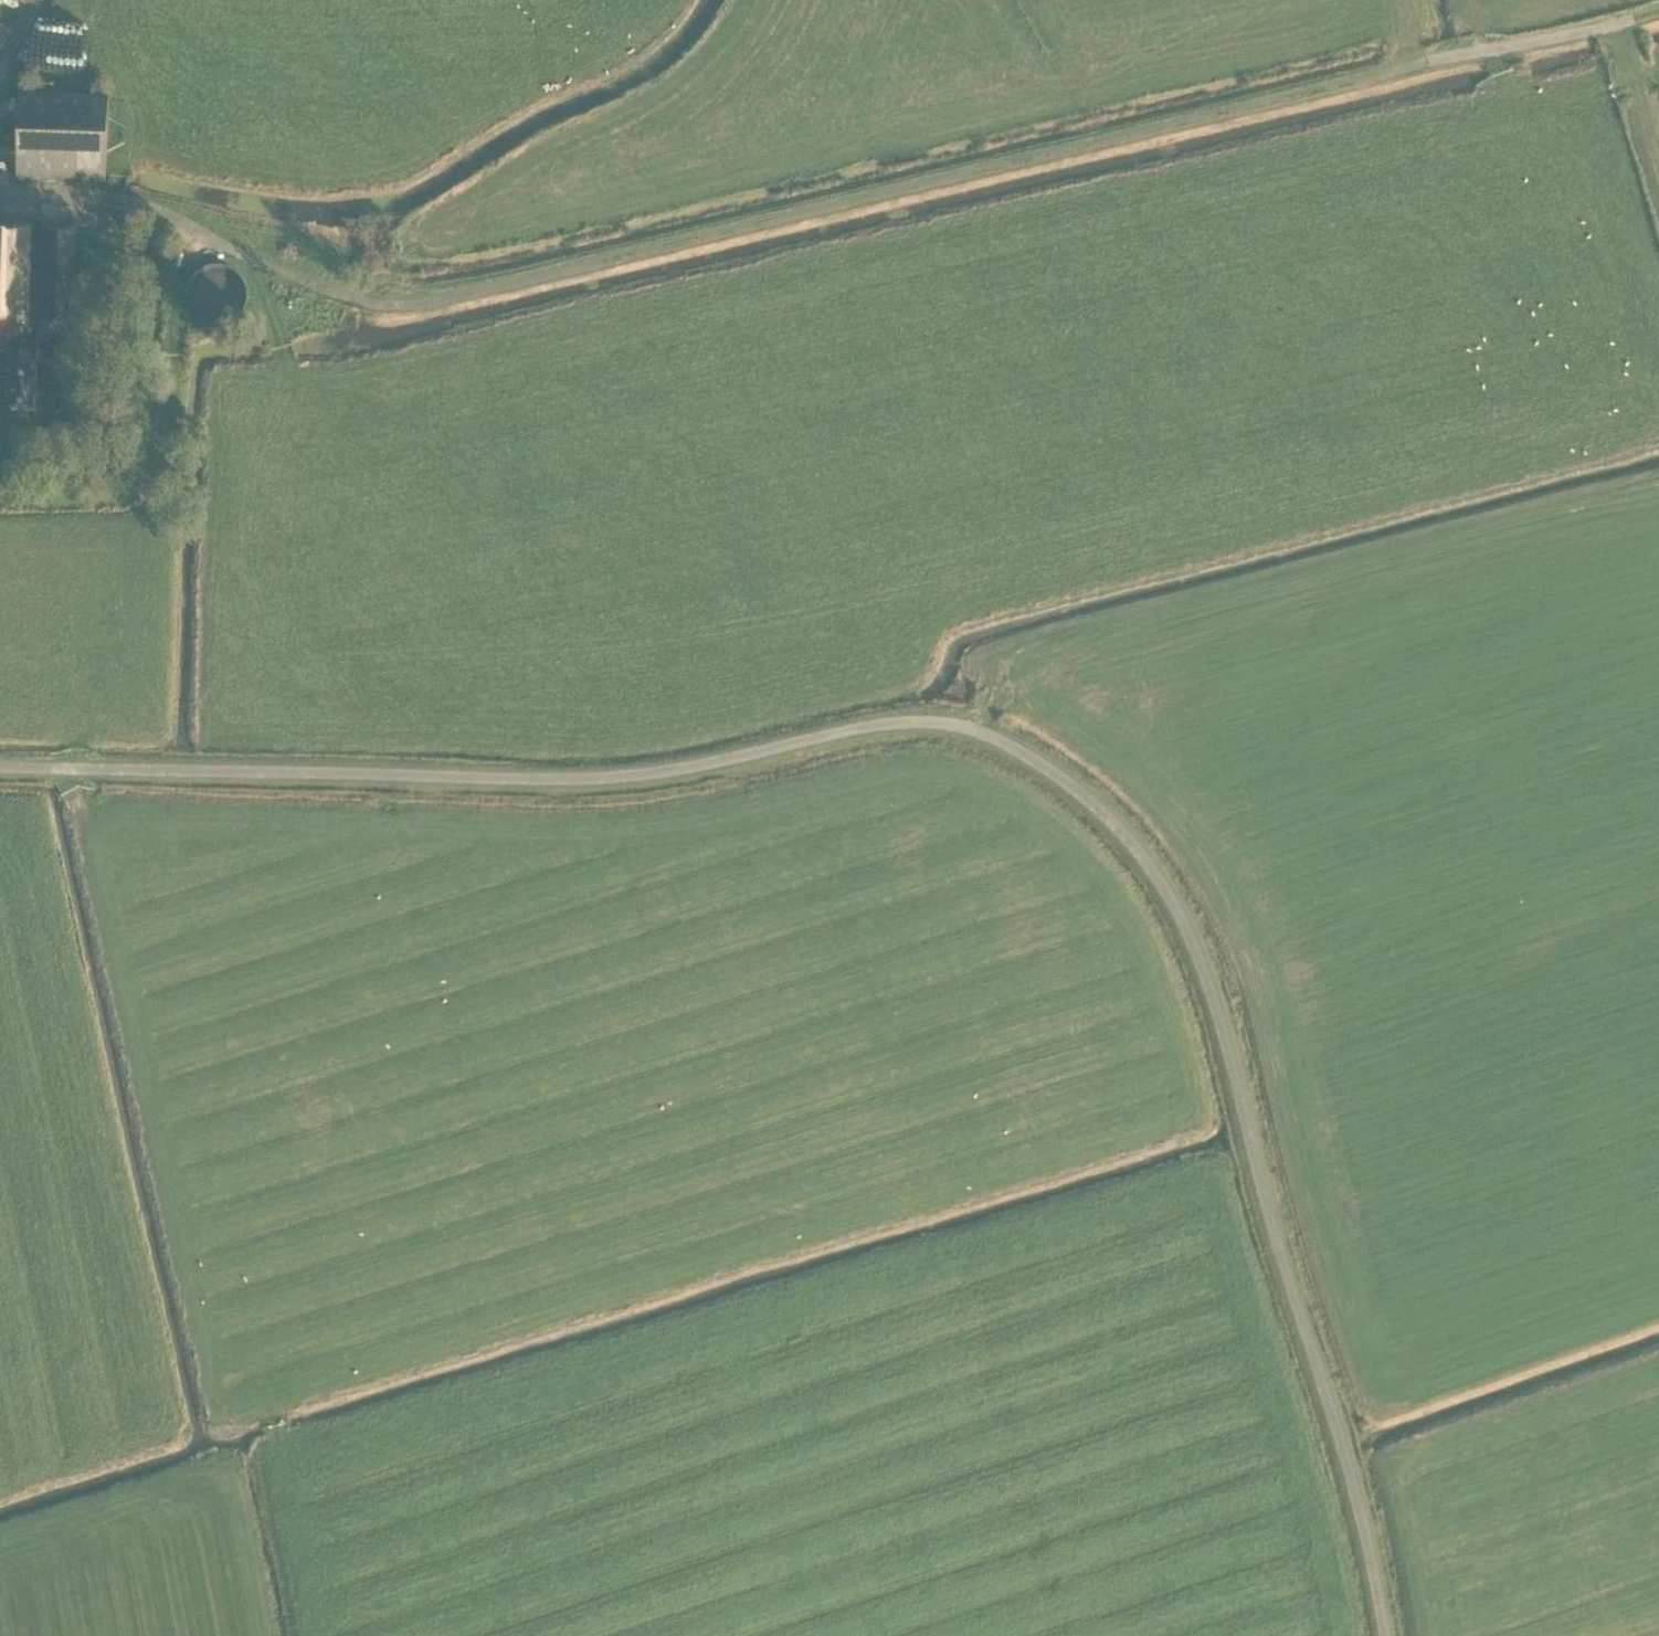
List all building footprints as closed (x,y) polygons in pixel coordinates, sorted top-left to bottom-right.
[(17,179),(105,181),(108,99),(20,97),(17,179)] [(10,353),(9,413),(36,414),(38,338),(75,339),(77,226),(0,224),(0,353),(10,353)] [(189,289),(187,298),(189,308),(193,316),(200,323),(209,327),(218,329),(227,327),(236,323),(243,316),(247,308),(249,298),(247,289),(243,280),(236,274),(227,269),(218,268),(209,269),(200,274),(193,280),(189,289)]
